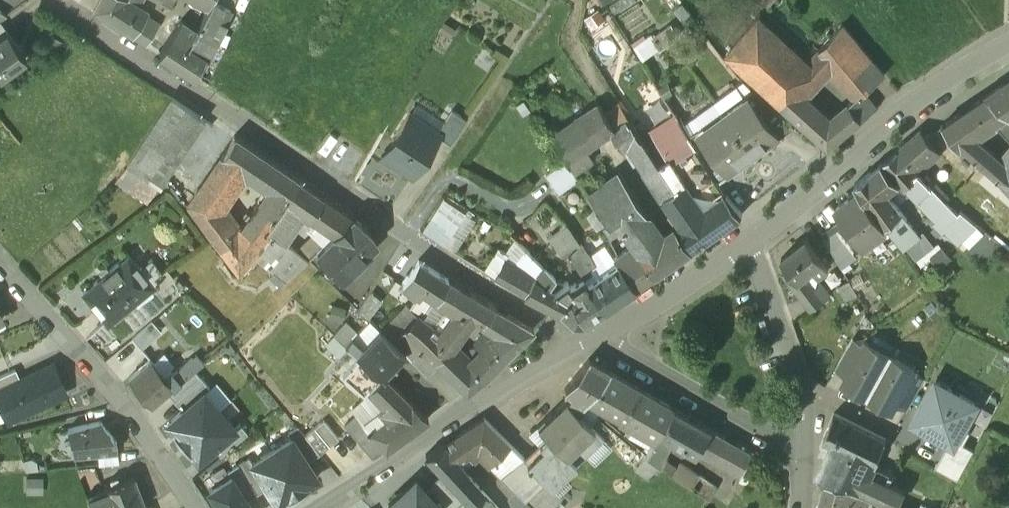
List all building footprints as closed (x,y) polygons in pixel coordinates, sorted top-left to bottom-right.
[(126,0),(99,0),(94,10),(133,36),(145,17),(135,10),(138,6),(127,1),(126,0)] [(181,20),(159,53),(163,56),(194,77),(205,58),(204,57),(230,8),(214,0),(212,0),(197,30),(181,20)] [(181,20),(197,30),(212,0),(194,0),(181,20)] [(761,0),(770,8),(777,0),(761,0)] [(609,76),(631,65),(601,5),(579,15),(609,76)] [(884,73),(842,23),(808,61),(759,16),(727,52),(792,111),(806,96),(830,68),(854,98),(848,102),(859,120),(876,106),(863,91),(884,73)] [(159,26),(145,17),(133,36),(146,45),(159,26)] [(666,42),(658,28),(635,41),(643,55),(666,42)] [(6,30),(0,34),(0,75),(25,57),(6,30)] [(692,45),(685,35),(665,49),(672,59),(692,45)] [(307,62),(298,58),(295,67),(304,70),(307,62)] [(303,73),(294,69),(290,78),(299,81),(303,73)] [(986,95),(1007,113),(1007,114),(1008,116),(1008,79),(986,95)] [(795,126),(753,88),(744,94),(747,99),(748,98),(757,112),(760,110),(779,136),(778,137),(779,138),(795,126)] [(779,136),(760,110),(757,112),(748,98),(747,99),(744,94),(722,109),(754,154),(778,137),(779,136)] [(986,95),(943,124),(952,137),(958,147),(961,145),(989,169),(1000,157),(975,135),(994,123),(1007,114),(1007,113),(986,95)] [(835,113),(830,118),(806,96),(792,111),(828,144),(859,120),(848,102),(835,113)] [(204,119),(171,98),(126,163),(158,185),(158,186),(204,119)] [(600,103),(568,124),(583,147),(611,129),(615,127),(607,115),(600,103)] [(622,106),(607,115),(615,127),(629,117),(622,106)] [(722,109),(699,126),(699,127),(702,131),(711,144),(710,145),(729,172),(730,171),(754,154),(722,109)] [(451,110),(438,130),(441,132),(438,135),(449,143),(465,119),(451,110)] [(410,111),(380,156),(411,176),(438,135),(441,132),(438,130),(410,111)] [(994,123),(1008,139),(1008,116),(1007,114),(994,123)] [(615,127),(611,129),(623,148),(628,145),(632,150),(641,144),(637,139),(641,136),(629,117),(615,127)] [(583,147),(568,124),(549,136),(572,172),(591,159),(583,147)] [(943,124),(935,129),(944,142),(952,137),(943,124)] [(711,144),(702,131),(699,127),(688,134),(695,145),(700,152),(719,181),(731,172),(730,171),(729,172),(710,145),(711,144)] [(920,129),(882,163),(896,180),(902,186),(905,184),(918,172),(919,171),(918,171),(938,154),(935,151),(937,150),(920,129)] [(670,157),(655,134),(644,141),(645,142),(659,164),(670,157)] [(262,156),(234,137),(188,204),(239,270),(252,255),(264,241),(241,228),(223,204),(243,172),(248,176),(262,156)] [(659,164),(645,142),(641,144),(632,150),(663,197),(676,189),(659,164)] [(719,181),(700,152),(695,145),(672,160),(670,157),(659,164),(676,189),(663,197),(673,211),(684,228),(680,231),(692,248),(741,214),(723,192),(725,190),(719,181)] [(1000,157),(1008,165),(1008,147),(1000,157)] [(299,181),(262,156),(248,176),(268,189),(241,228),(264,241),(272,232),(266,228),(299,181)] [(1000,157),(989,169),(992,171),(1003,181),(1008,186),(1008,165),(1000,157)] [(591,159),(572,172),(583,187),(582,188),(586,194),(601,184),(591,159)] [(564,161),(545,174),(558,193),(577,180),(564,161)] [(158,185),(126,163),(115,179),(148,200),(158,185)] [(882,163),(855,184),(859,190),(885,225),(901,212),(884,189),(896,180),(882,163)] [(601,184),(586,194),(595,206),(607,223),(619,214),(620,214),(639,198),(619,171),(601,184)] [(992,171),(962,201),(973,212),(1003,181),(992,171)] [(918,172),(905,184),(918,198),(931,186),(918,172)] [(322,197),(299,180),(299,181),(266,228),(272,232),(282,239),(301,212),(308,218),(322,197)] [(958,214),(931,186),(918,198),(946,227),(958,214)] [(859,190),(836,207),(864,245),(887,228),(885,225),(859,190)] [(351,216),(322,197),(308,218),(312,220),(333,234),(351,216)] [(467,212),(445,198),(420,233),(442,248),(467,212)] [(676,227),(658,241),(641,218),(649,212),(639,198),(620,214),(628,226),(621,231),(632,245),(653,275),(692,248),(680,231),(680,232),(676,227)] [(607,223),(595,206),(585,213),(597,229),(603,226),(607,223)] [(684,228),(673,211),(667,215),(676,227),(680,232),(680,231),(684,228)] [(901,212),(885,225),(887,228),(890,232),(906,219),(901,212)] [(607,223),(603,226),(609,239),(621,231),(628,226),(620,214),(619,214),(607,223)] [(367,226),(351,216),(333,234),(316,250),(325,259),(327,258),(342,274),(341,275),(342,277),(371,250),(368,247),(375,241),(364,229),(367,226)] [(312,220),(294,247),(295,248),(306,259),(316,250),(333,234),(312,220)] [(578,243),(567,226),(565,224),(548,236),(561,255),(566,252),(578,243)] [(853,252),(834,225),(823,234),(839,262),(853,252)] [(264,241),(252,255),(276,273),(295,248),(294,247),(282,239),(272,232),(264,241)] [(828,266),(807,237),(781,257),(788,267),(798,279),(806,272),(813,267),(818,274),(828,266)] [(526,249),(517,240),(507,254),(511,257),(516,261),(526,249)] [(578,243),(566,252),(582,278),(583,278),(591,272),(589,268),(595,264),(580,241),(578,243)] [(653,275),(632,245),(613,258),(616,262),(634,288),(653,275)] [(128,253),(82,290),(107,321),(158,281),(154,275),(161,270),(151,258),(139,267),(128,253)] [(554,277),(535,257),(529,264),(539,273),(534,279),(516,270),(507,283),(560,311),(568,297),(547,287),(554,277)] [(448,279),(418,260),(402,284),(410,289),(407,294),(415,300),(418,294),(419,295),(422,290),(435,299),(448,279)] [(502,263),(494,276),(507,283),(516,270),(501,262),(501,263),(502,263)] [(634,288),(616,262),(586,284),(603,309),(634,288)] [(816,285),(806,272),(798,279),(788,267),(782,272),(801,297),(816,285)] [(582,278),(570,286),(566,281),(561,284),(554,277),(547,287),(568,297),(560,311),(574,319),(589,318),(603,309),(586,284),(583,278),(582,278)] [(468,292),(448,279),(435,299),(449,308),(433,328),(428,323),(413,339),(421,349),(434,361),(451,344),(460,335),(476,316),(484,321),(495,307),(468,292)] [(849,279),(838,286),(846,299),(857,293),(849,279)] [(816,285),(801,297),(811,310),(830,295),(820,282),(816,285)] [(381,301),(370,290),(357,309),(367,318),(381,301)] [(405,305),(382,328),(392,338),(417,314),(405,305)] [(534,329),(495,307),(484,321),(496,328),(495,330),(498,334),(481,350),(481,351),(470,362),(469,363),(483,379),(534,329)] [(417,314),(392,338),(413,357),(421,349),(413,339),(428,323),(417,314)] [(151,320),(131,337),(141,347),(160,330),(151,320)] [(405,352),(380,330),(363,347),(350,336),(356,330),(345,320),(333,333),(356,354),(374,371),(375,371),(381,374),(383,375),(405,352)] [(852,337),(835,369),(846,375),(863,344),(852,337)] [(846,375),(842,382),(844,383),(844,381),(854,387),(854,388),(855,389),(863,394),(866,394),(867,395),(890,355),(865,341),(863,344),(846,375)] [(470,362),(451,344),(434,361),(466,392),(483,379),(469,363),(470,362)] [(436,367),(420,352),(411,360),(427,376),(436,367)] [(374,371),(356,354),(340,373),(365,396),(370,390),(368,389),(381,374),(375,371),(374,371)] [(914,369),(890,355),(867,395),(869,396),(870,398),(879,403),(881,402),(891,408),(890,409),(892,410),(896,402),(913,371),(914,369)] [(202,362),(192,357),(173,373),(169,368),(162,374),(173,386),(194,369),(202,362)] [(162,374),(150,358),(128,376),(151,404),(167,392),(173,386),(162,374)] [(608,371),(588,360),(564,389),(572,395),(567,401),(577,412),(589,396),(608,371)] [(0,387),(0,402),(5,399),(13,415),(65,391),(52,362),(20,377),(0,387)] [(0,373),(0,387),(20,377),(15,367),(0,373)] [(175,401),(202,378),(194,369),(173,386),(167,392),(175,401)] [(672,407),(608,371),(589,396),(603,407),(607,400),(618,406),(614,413),(619,415),(618,418),(654,439),(672,407)] [(913,371),(896,402),(907,409),(924,378),(913,371)] [(428,419),(383,375),(381,374),(368,389),(370,390),(384,404),(364,422),(363,423),(367,428),(366,428),(385,450),(400,439),(428,419)] [(202,378),(175,401),(183,410),(205,392),(210,387),(202,378)] [(975,403),(936,382),(914,421),(926,427),(925,429),(941,438),(942,436),(949,441),(953,443),(962,427),(975,403)] [(220,409),(205,392),(183,410),(166,426),(181,443),(220,409)] [(567,401),(566,400),(537,427),(550,440),(527,462),(527,463),(551,488),(568,472),(559,463),(594,430),(577,412),(567,401)] [(712,430),(672,407),(654,439),(646,455),(659,464),(662,459),(673,440),(698,455),(701,450),(712,430)] [(220,409),(181,443),(197,462),(213,447),(236,427),(220,409)] [(385,450),(366,428),(367,428),(363,423),(364,422),(357,414),(344,424),(373,458),(385,450)] [(887,440),(834,414),(822,438),(832,443),(874,464),(875,464),(887,440)] [(514,448),(483,418),(443,444),(455,460),(467,451),(471,456),(476,452),(488,464),(496,457),(500,461),(514,448)] [(100,420),(67,427),(73,453),(117,449),(116,440),(100,420)] [(240,424),(236,427),(213,447),(221,457),(248,433),(240,424)] [(320,454),(297,427),(288,433),(291,438),(307,462),(320,454)] [(953,443),(949,441),(935,467),(957,480),(973,450),(963,444),(969,432),(962,427),(953,443)] [(752,453),(712,430),(701,450),(741,472),(752,453)] [(307,462),(291,438),(271,451),(298,493),(308,487),(306,485),(317,479),(307,462)] [(874,464),(832,443),(816,475),(825,480),(851,486),(861,491),(874,464)] [(443,444),(425,455),(442,473),(466,498),(475,507),(498,507),(455,460),(443,444)] [(500,461),(497,463),(507,473),(524,459),(514,448),(500,461)] [(298,493),(271,451),(252,463),(251,464),(266,488),(277,504),(287,498),(288,499),(298,493)] [(645,455),(635,468),(649,477),(659,464),(646,455),(645,455)] [(266,488),(251,464),(252,463),(248,458),(238,465),(257,495),(261,491),(266,488)] [(527,463),(527,462),(524,459),(507,473),(502,478),(525,500),(527,498),(538,507),(552,507),(562,498),(551,488),(527,463)] [(677,467),(662,459),(659,464),(673,474),(677,467)] [(697,474),(680,463),(677,467),(673,474),(709,499),(716,487),(697,474)] [(875,464),(874,464),(861,491),(868,494),(879,499),(888,503),(896,506),(903,490),(890,484),(895,474),(875,464)] [(247,501),(257,495),(238,465),(228,472),(231,477),(247,501)] [(440,507),(442,507),(455,507),(466,498),(442,473),(424,490),(440,507)] [(134,476),(119,481),(112,484),(102,488),(104,491),(87,497),(91,507),(143,507),(145,507),(134,476)] [(117,476),(110,478),(112,484),(119,481),(117,476)] [(247,501),(231,477),(210,491),(220,507),(251,507),(247,501)] [(45,478),(29,478),(28,495),(44,495),(45,478)] [(389,505),(392,507),(439,507),(440,507),(424,490),(415,480),(389,505)] [(825,480),(817,507),(862,507),(868,494),(861,491),(851,486),(825,480)] [(879,499),(877,505),(884,507),(885,507),(888,503),(879,499)]
